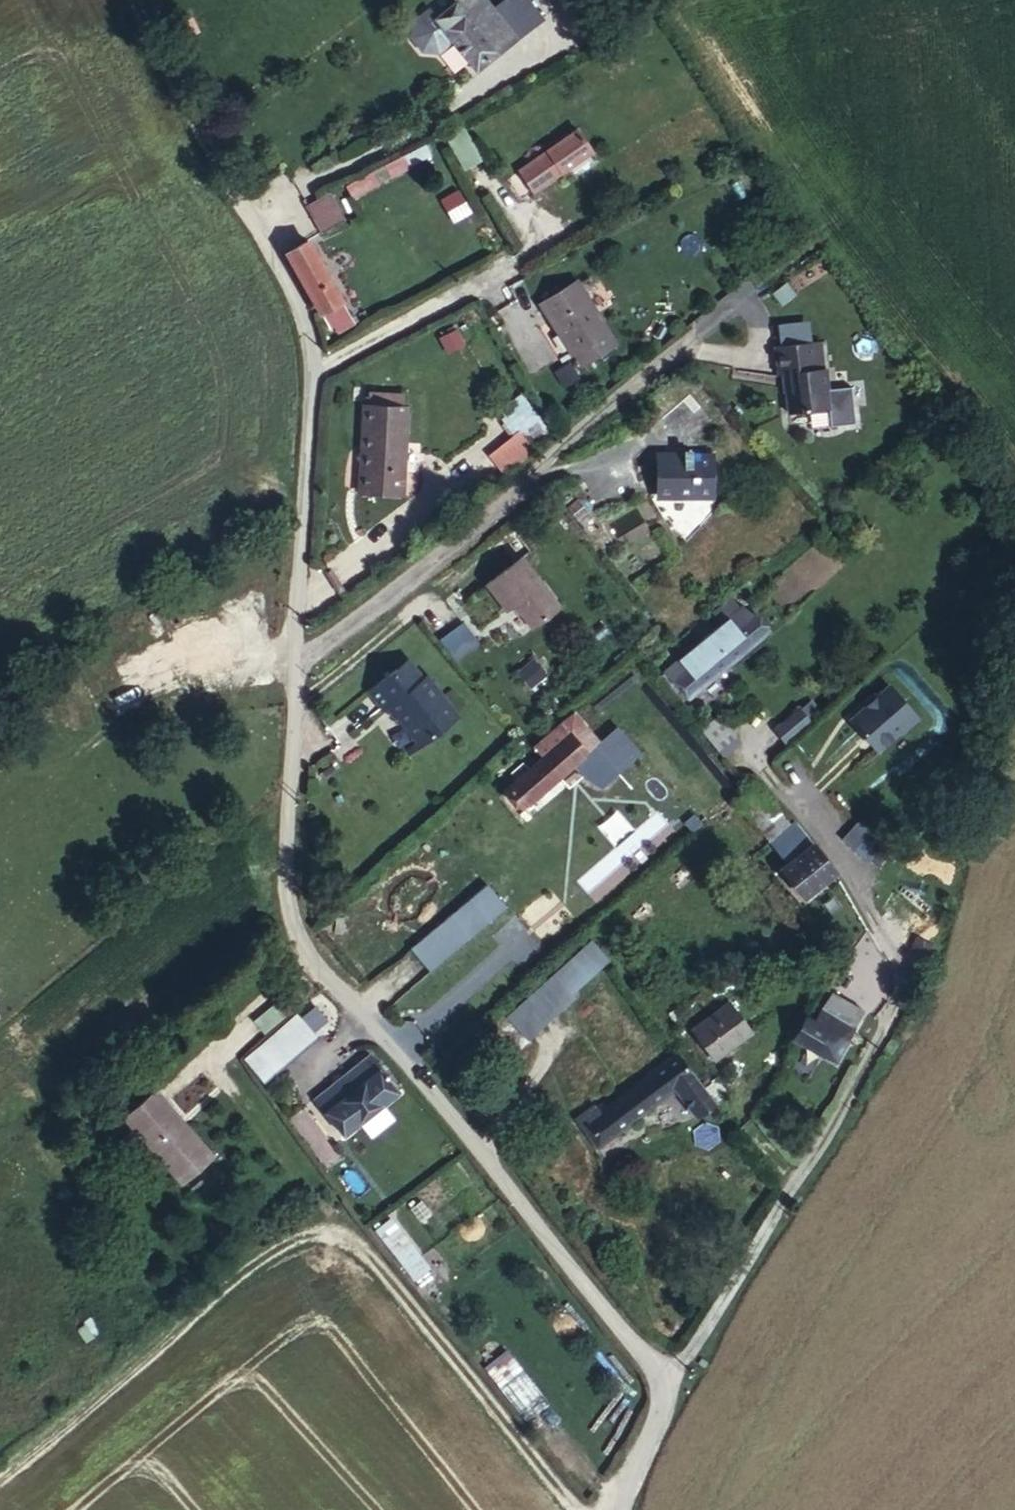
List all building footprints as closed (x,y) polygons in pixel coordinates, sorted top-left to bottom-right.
[(469,5),(450,19),(445,12),(430,23),(428,37),(435,51),(449,53),(463,43),(486,75),(511,56),(509,55),(504,47),(522,33),(507,12),(498,0),(465,0),(469,5)] [(507,12),(522,33),(528,41),(531,45),(560,24),(542,0),(524,0),(507,12)] [(528,41),(522,33),(504,47),(509,55),(528,41)] [(605,148),(590,128),(532,169),(547,189),(605,148)] [(401,157),(389,163),(395,177),(408,170),(401,157)] [(389,163),(376,170),(382,182),(395,177),(389,163)] [(376,170),(350,183),(356,195),(382,182),(376,170)] [(350,214),(334,190),(319,197),(310,202),(327,229),(350,214)] [(451,223),(470,214),(459,190),(440,199),(451,223)] [(366,315),(314,237),(291,251),(340,331),(366,315)] [(585,287),(548,309),(559,327),(562,325),(589,372),(623,352),(585,287)] [(821,346),(784,349),(786,378),(792,378),(795,418),(836,414),(833,373),(823,374),(821,346)] [(696,396),(689,402),(701,415),(708,409),(696,396)] [(528,397),(506,410),(530,452),(552,439),(528,397)] [(371,399),(370,411),(405,413),(406,401),(371,399)] [(689,455),(695,455),(695,438),(697,440),(718,421),(708,409),(701,415),(689,402),(669,420),(680,433),(686,428),(688,429),(688,452),(689,452),(689,455)] [(370,411),(365,411),(362,449),(367,450),(365,476),(405,478),(409,414),(405,413),(370,411)] [(367,450),(362,449),(359,498),(403,501),(405,478),(365,476),(367,450)] [(688,452),(662,452),(661,493),(676,493),(681,497),(717,498),(718,456),(695,455),(689,455),(689,452),(688,452)] [(579,496),(570,504),(581,516),(590,508),(579,496)] [(636,504),(609,521),(618,536),(646,519),(636,504)] [(567,598),(529,548),(493,576),(513,602),(521,596),(539,620),(567,598)] [(736,603),(739,606),(756,592),(752,588),(736,603)] [(678,676),(696,698),(785,622),(759,589),(756,592),(739,606),(669,665),(678,676)] [(448,602),(424,621),(440,641),(464,623),(448,602)] [(413,650),(377,680),(392,699),(393,697),(425,739),(465,707),(435,667),(429,670),(413,650)] [(526,694),(547,671),(531,657),(511,680),(526,694)] [(915,695),(873,727),(897,759),(920,742),(922,743),(940,729),(915,695)] [(818,707),(794,729),(806,742),(829,720),(818,707)] [(730,718),(717,729),(733,748),(746,738),(730,718)] [(568,784),(602,755),(587,736),(578,726),(549,749),(558,760),(516,795),(532,814),(534,811),(542,820),(575,793),(568,784)] [(756,785),(739,800),(780,846),(803,826),(763,779),(756,785)] [(889,832),(890,830),(879,820),(861,841),(871,851),(889,832)] [(803,826),(780,846),(809,880),(804,885),(819,904),(853,875),(807,822),(803,826)] [(889,832),(871,851),(893,870),(910,852),(889,832)] [(493,880),(414,942),(433,965),(511,903),(493,880)] [(588,957),(549,991),(566,1010),(567,1009),(605,976),(588,957)] [(327,1029),(345,1010),(320,986),(302,1004),(327,1029)] [(570,1013),(567,1009),(566,1010),(549,991),(505,1030),(525,1052),(570,1013)] [(712,1064),(754,1036),(730,1001),(689,1028),(712,1064)] [(293,1010),(258,1038),(277,1062),(312,1033),(293,1010)] [(814,1021),(801,1042),(841,1068),(861,1038),(843,1026),(837,1035),(814,1021)] [(277,1062),(258,1038),(241,1053),(260,1076),(277,1062)] [(719,1099),(684,1054),(609,1113),(604,1107),(577,1129),(600,1157),(684,1093),(700,1113),(719,1099)] [(393,1089),(368,1057),(305,1106),(329,1140),(393,1089)] [(219,1167),(153,1091),(123,1117),(188,1193),(219,1167)] [(375,1228),(412,1284),(431,1271),(394,1216),(375,1228)] [(500,1341),(476,1361),(525,1422),(549,1403),(500,1341)]
